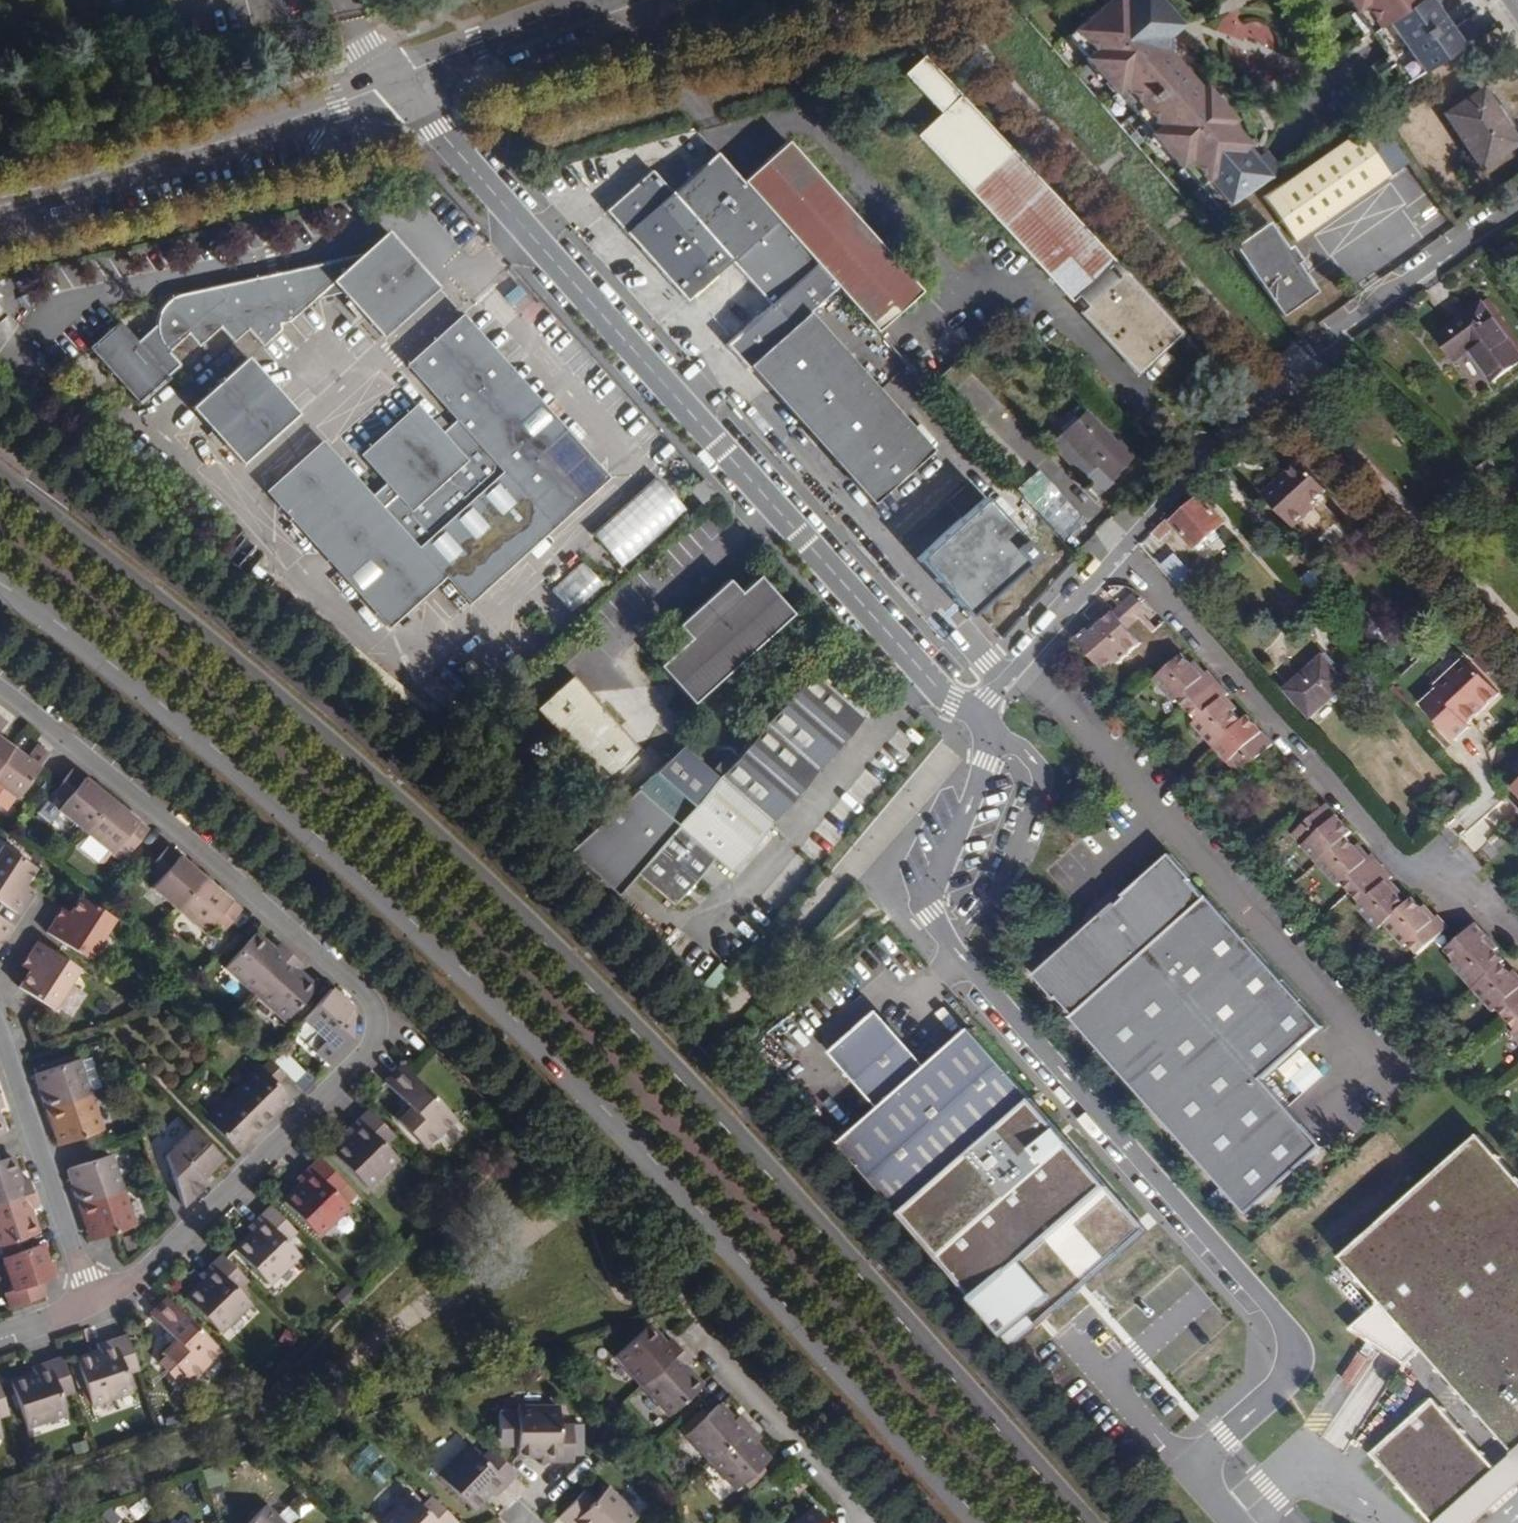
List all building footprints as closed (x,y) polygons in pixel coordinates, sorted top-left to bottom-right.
[(1224,210),(1276,167),(1264,153),(1250,164),(1236,148),(1244,141),(1227,120),(1231,117),(1205,86),(1201,89),(1165,47),(1166,36),(1180,24),(1159,0),(1124,0),(1123,1),(1122,0),(1108,0),(1068,35),(1086,57),(1085,58),(1115,92),(1116,91),(1152,132),(1150,133),(1179,166),(1181,164),(1199,185),(1201,183),(1224,210)] [(1370,34),(1419,0),(1347,0),(1370,34)] [(1421,38),(1387,61),(1404,85),(1476,37),(1465,21),(1448,32),(1438,18),(1418,33),(1421,38)] [(1111,264),(925,61),(910,75),(944,112),(917,136),(1069,302),(1111,264)] [(1485,86),(1448,113),(1485,168),(1517,145),(1517,138),(1485,86)] [(1394,177),(1364,136),(1276,200),(1307,242),(1394,177)] [(875,330),(922,285),(784,138),(740,179),(834,285),(875,330)] [(749,361),(752,366),(808,316),(805,312),(834,285),(740,179),(714,149),(669,190),(650,168),(604,209),(685,298),(730,259),(768,302),(725,342),(744,365),(749,361)] [(1276,220),(1241,246),(1291,315),(1326,289),(1276,220)] [(386,262),(372,256),(364,256),(272,275),(180,295),(165,300),(162,303),(153,313),(150,317),(148,327),(147,332),(147,337),(150,345),(153,351),(160,361),(182,341),(193,352),(216,332),(229,348),(244,335),(259,350),(277,334),(277,329),(286,327),(316,299),(341,294),(366,321),(371,319),(373,325),(386,319),(391,316),(397,310),(402,299),(403,289),(402,284),(398,275),(389,264),(386,262)] [(1122,276),(1111,264),(1069,302),(1080,316),(1122,276)] [(1180,340),(1122,276),(1080,316),(1138,379),(1180,340)] [(1484,302),(1438,335),(1452,355),(1466,344),(1471,351),(1493,382),(1517,364),(1517,350),(1484,302)] [(808,316),(752,366),(877,506),(933,456),(808,316)] [(510,373),(462,319),(408,368),(449,414),(455,408),(462,416),(456,421),(458,423),(441,439),(415,410),(398,426),(405,433),(382,454),(375,446),(360,460),(386,488),(369,503),(416,555),(409,562),(313,455),(265,498),(363,605),(388,583),(413,610),(444,582),(466,606),(549,532),(524,504),(551,480),(576,507),(606,479),(533,399),(522,410),(498,384),(510,373)] [(81,357),(131,411),(172,373),(160,361),(153,351),(150,345),(147,337),(147,332),(127,351),(109,332),(81,357)] [(1471,351),(1466,344),(1452,355),(1457,361),(1471,351)] [(292,420),(243,367),(190,416),(238,469),(292,420)] [(533,399),(510,373),(498,384),(522,410),(533,399)] [(462,416),(455,408),(449,414),(456,421),(462,416)] [(405,433),(398,426),(375,446),(382,454),(405,433)] [(1100,438),(1079,459),(1101,483),(1106,478),(1119,491),(1139,470),(1128,460),(1124,464),(1100,438)] [(369,503),(319,448),(313,455),(409,562),(416,555),(369,503)] [(1101,483),(1079,459),(1073,466),(1095,488),(1101,483)] [(1500,471),(1492,459),(1477,469),(1487,480),(1500,471)] [(1328,490),(1301,461),(1264,495),(1294,528),(1316,508),(1312,505),(1328,490)] [(1034,470),(1014,490),(1066,539),(1086,518),(1034,470)] [(576,507),(551,480),(524,504),(549,532),(576,507)] [(688,517),(660,485),(591,547),(620,579),(688,517)] [(1226,523),(1203,496),(1172,523),(1169,518),(1153,533),(1160,542),(1176,528),(1196,550),(1226,523)] [(1034,566),(996,524),(941,574),(979,616),(1034,566)] [(1196,578),(1175,555),(1163,565),(1184,588),(1196,578)] [(570,613),(602,584),(582,562),(550,591),(570,613)] [(792,615),(758,576),(740,592),(729,579),(704,601),(710,608),(697,620),(691,613),(678,624),(687,636),(659,662),(694,702),(792,615)] [(1141,614),(1148,607),(1142,600),(1128,612),(1140,627),(1147,621),(1141,614)] [(710,608),(704,601),(691,613),(697,620),(710,608)] [(1147,621),(1151,617),(1155,614),(1148,607),(1141,614),(1147,621)] [(1135,632),(1140,627),(1128,612),(1122,617),(1135,632)] [(1135,632),(1122,617),(1110,628),(1108,625),(1100,631),(1103,635),(1098,640),(1095,636),(1084,647),(1109,676),(1120,666),(1123,671),(1149,648),(1135,632)] [(1165,634),(1151,617),(1147,621),(1161,637),(1165,634)] [(1493,687),(1459,650),(1428,679),(1433,684),(1431,686),(1429,684),(1414,697),(1448,734),(1463,720),(1458,715),(1460,713),(1462,715),(1493,687)] [(1350,685),(1325,657),(1287,690),(1312,718),(1350,685)] [(1199,669),(1190,658),(1161,684),(1180,707),(1184,704),(1204,727),(1201,730),(1244,779),(1279,748),(1270,738),(1267,740),(1261,734),(1264,732),(1255,721),(1249,726),(1241,717),(1243,714),(1237,707),(1234,709),(1230,703),(1235,699),(1216,676),(1210,681),(1205,676),(1208,674),(1202,667),(1199,669)] [(720,776),(773,824),(866,716),(810,670),(720,776)] [(640,750),(573,676),(537,709),(603,783),(640,750)] [(10,746),(0,738),(0,759),(10,746)] [(10,746),(0,759),(0,788),(16,800),(48,755),(37,746),(27,758),(10,746)] [(675,828),(715,858),(731,872),(773,824),(720,776),(718,778),(683,747),(654,772),(694,806),(675,828)] [(45,825),(70,845),(107,799),(71,770),(45,802),(56,811),(45,825)] [(694,806),(654,772),(632,789),(675,828),(694,806)] [(675,828),(632,789),(564,852),(612,895),(637,872),(675,828)] [(107,799),(70,845),(109,878),(146,832),(107,799)] [(1391,887),(1395,884),(1397,882),(1377,859),(1371,865),(1368,861),(1371,858),(1363,849),(1360,852),(1351,842),(1356,836),(1346,826),(1341,831),(1337,826),(1342,821),(1331,808),(1298,838),(1343,890),(1346,888),(1366,910),(1363,913),(1382,935),(1389,929),(1408,951),(1413,947),(1422,958),(1453,931),(1444,921),(1438,926),(1433,920),(1437,917),(1430,909),(1426,912),(1419,904),(1412,910),(1402,899),(1405,896),(1399,889),(1395,891),(1391,887)] [(715,858),(675,828),(637,872),(675,905),(695,882),(715,858)] [(0,846),(0,904),(14,913),(23,899),(16,895),(23,885),(34,868),(0,846)] [(139,903),(163,923),(202,877),(167,848),(141,879),(152,889),(139,903)] [(1195,881),(1173,856),(1126,897),(1128,900),(1108,918),(1106,915),(1036,976),(1058,1001),(1059,998),(1076,1017),(1073,1018),(1248,1215),(1325,1148),(1265,1082),(1325,1028),(1210,898),(1208,900),(1193,883),(1195,881)] [(202,877),(163,923),(192,946),(204,932),(216,942),(242,911),(202,877)] [(30,889),(23,885),(16,895),(23,899),(30,889)] [(113,921),(79,898),(68,915),(62,924),(54,919),(45,933),(87,961),(113,921)] [(68,915),(61,910),(54,919),(62,924),(68,915)] [(0,920),(0,941),(9,926),(0,920)] [(1481,929),(1478,932),(1454,953),(1463,965),(1461,967),(1502,1015),(1505,1012),(1517,1028),(1517,978),(1513,982),(1504,971),(1509,967),(1499,956),(1502,953),(1495,946),(1493,949),(1488,943),(1491,940),(1481,929)] [(225,968),(255,994),(289,954),(277,944),(271,950),(254,935),(225,968)] [(78,969),(34,942),(25,956),(34,962),(27,972),(16,988),(51,1011),(78,969)] [(289,954),(255,994),(285,1020),(313,988),(295,972),(301,964),(289,954)] [(34,962),(25,956),(19,966),(27,972),(34,962)] [(354,1011),(329,989),(302,1020),(324,1040),(314,1052),(328,1065),(351,1039),(353,1019),(350,1015),(354,1011)] [(892,1025),(877,1009),(861,1022),(892,1025)] [(905,1215),(1034,1098),(970,1026),(928,1065),(892,1025),(861,1022),(840,1040),(840,1065),(878,1107),(841,1142),(905,1215)] [(840,1065),(840,1040),(828,1051),(840,1065)] [(34,1073),(47,1110),(87,1096),(75,1060),(34,1073)] [(231,1094),(263,1126),(289,1100),(258,1068),(231,1094)] [(419,1105),(413,1111),(401,1124),(425,1149),(455,1119),(406,1068),(388,1085),(405,1103),(416,1101),(419,1105)] [(236,1152),(263,1126),(231,1094),(205,1120),(236,1152)] [(87,1096),(47,1110),(59,1144),(99,1131),(87,1096)] [(1150,1227),(1034,1098),(905,1215),(1020,1343),(1150,1227)] [(405,1103),(413,1111),(419,1105),(416,1101),(405,1103)] [(396,1137),(370,1111),(346,1134),(351,1139),(335,1156),(368,1190),(398,1159),(386,1147),(396,1137)] [(221,1158),(192,1129),(169,1151),(180,1162),(170,1172),(192,1195),(203,1183),(200,1180),(221,1158)] [(1493,1140),(1352,1264),(1517,1451),(1517,1168),(1493,1140)] [(68,1169),(80,1204),(120,1191),(108,1156),(68,1169)] [(30,1194),(25,1179),(17,1181),(9,1158),(0,1161),(0,1204),(30,1194)] [(347,1186),(321,1159),(297,1182),(302,1187),(285,1204),(319,1238),(350,1207),(338,1195),(347,1186)] [(120,1191),(80,1204),(92,1241),(132,1226),(120,1191)] [(0,1204),(0,1247),(36,1235),(28,1211),(35,1208),(30,1194),(0,1204)] [(297,1234),(271,1207),(249,1229),(255,1234),(236,1252),(269,1286),(300,1256),(288,1244),(297,1234)] [(37,1245),(0,1258),(0,1264),(10,1292),(0,1295),(0,1300),(4,1311),(41,1297),(37,1286),(50,1281),(44,1265),(37,1245)] [(248,1282),(222,1256),(199,1278),(204,1283),(186,1301),(219,1335),(249,1305),(238,1293),(248,1282)] [(57,1279),(51,1262),(44,1265),(50,1281),(57,1279)] [(163,1355),(164,1356),(177,1368),(186,1378),(189,1380),(219,1351),(169,1299),(150,1318),(166,1334),(177,1334),(181,1337),(175,1343),(163,1355)] [(644,1385),(682,1350),(671,1338),(666,1343),(649,1326),(617,1355),(644,1385)] [(166,1334),(175,1343),(181,1337),(177,1334),(166,1334)] [(139,1371),(127,1335),(96,1345),(98,1353),(76,1360),(91,1405),(132,1390),(127,1375),(139,1371)] [(692,1362),(682,1350),(644,1385),(671,1414),(703,1386),(687,1367),(692,1362)] [(177,1368),(164,1356),(156,1364),(169,1377),(177,1368)] [(73,1393),(61,1357),(32,1367),(34,1374),(10,1382),(25,1426),(66,1413),(60,1397),(73,1393)] [(186,1378),(177,1368),(169,1377),(178,1386),(186,1378)] [(0,1388),(0,1419),(9,1415),(0,1388)] [(1440,1392),(1369,1455),(1429,1522),(1460,1522),(1514,1476),(1440,1392)] [(685,1435),(710,1463),(750,1428),(739,1416),(733,1421),(719,1405),(707,1416),(702,1410),(685,1426),(690,1432),(685,1435)] [(560,1425),(560,1408),(516,1409),(516,1455),(542,1455),(541,1463),(574,1463),(573,1426),(560,1425)] [(750,1428),(710,1463),(735,1491),(744,1483),(749,1489),(768,1472),(762,1466),(767,1461),(753,1444),(760,1438),(750,1428)] [(479,1458),(468,1446),(437,1477),(471,1510),(489,1492),(494,1497),(517,1474),(489,1448),(479,1458)] [(605,1491),(593,1504),(582,1493),(557,1519),(560,1522),(633,1522),(635,1521),(605,1491)] [(426,1492),(414,1505),(405,1495),(377,1522),(454,1522),(456,1522),(426,1492)] [(264,1506),(247,1522),(281,1522),(264,1506)] [(814,1522),(815,1522),(828,1522),(816,1510),(803,1522),(813,1522),(814,1522)]
